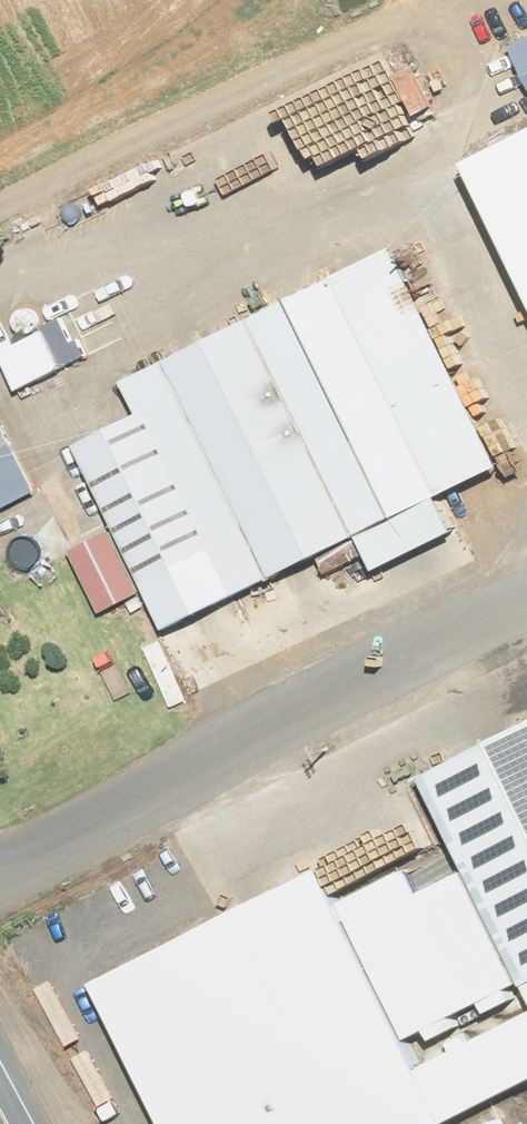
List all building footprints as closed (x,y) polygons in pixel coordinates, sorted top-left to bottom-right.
[(526,78),(526,33),(509,42),(526,78)] [(466,165),(526,289),(526,136),(466,165)] [(402,518),(502,468),(394,249),(123,383),(139,415),(75,447),(116,529),(143,585),(207,555),(229,600),(283,573),(310,560),(359,535),(360,539),(366,536),(402,518)] [(88,355),(80,339),(74,342),(62,317),(43,326),(45,330),(0,353),(0,357),(17,391),(88,355)] [(37,492),(0,423),(0,512),(37,492)] [(69,552),(99,614),(141,594),(110,531),(72,551),(69,552)] [(151,600),(181,661),(189,657),(160,596),(151,600)] [(144,600),(130,608),(134,614),(148,607),(144,600)] [(337,894),(321,862),(218,914),(92,977),(166,1123),(429,1123),(526,1075),(526,1007),(421,1060),(407,1033),(472,1001),(474,1005),(458,1013),(462,1021),(478,1013),(479,1015),(498,1006),(490,992),(522,975),(524,979),(526,978),(526,718),(421,771),(467,863),(416,889),(406,868),(404,865),(339,898),(337,894)] [(474,1123),(505,1123),(499,1111),(474,1123)] [(515,1121),(516,1123),(526,1123),(526,1118),(526,1115),(515,1121)]
